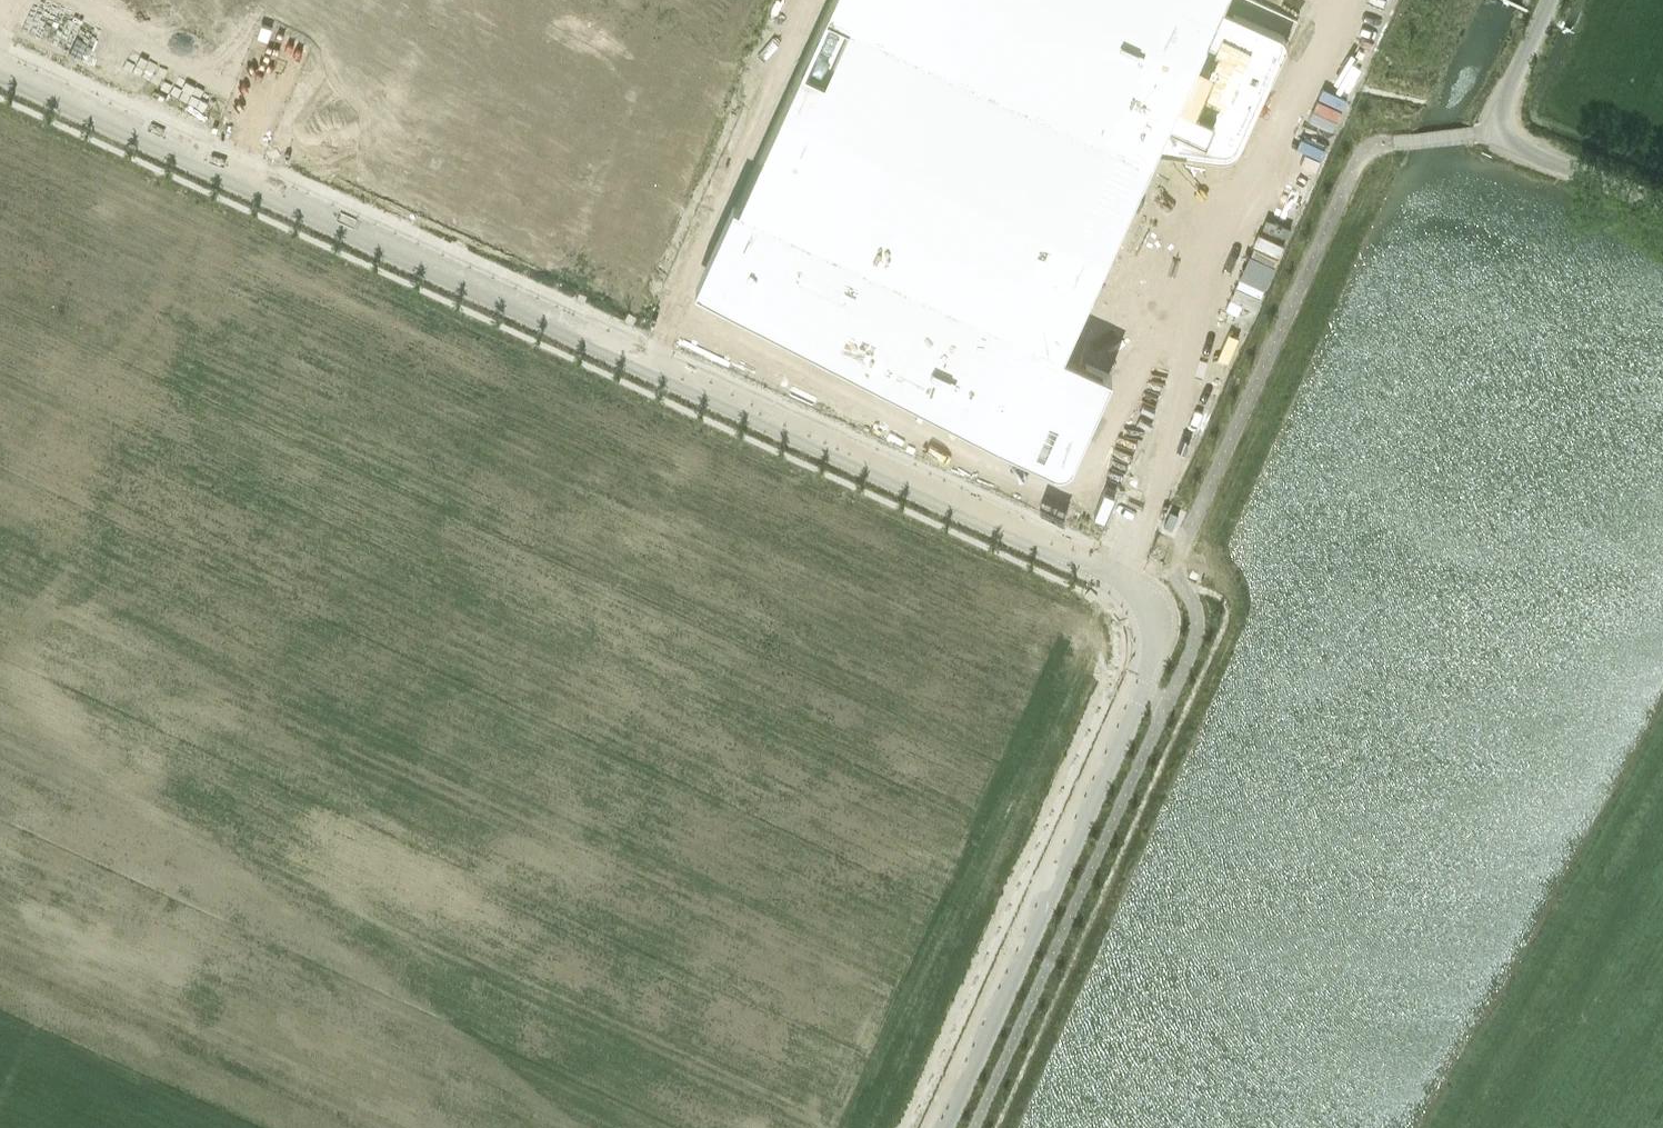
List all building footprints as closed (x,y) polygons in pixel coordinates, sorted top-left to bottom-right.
[(713,298),(999,429),(999,430),(998,432),(998,434),(998,437),(998,440),(999,443),(999,445),(1001,448),(1003,450),(1004,451),(1007,454),(1060,478),(1072,452),(1078,455),(1080,456),(1084,456),(1086,455),(1088,455),(1090,454),(1091,453),(1093,451),(1095,449),(1096,448),(1096,447),(1107,424),(1108,421),(1108,418),(1108,415),(1107,412),(1106,408),(1105,406),(1104,404),(1113,383),(1075,365),(1163,173),(1164,172),(1165,171),(1167,170),(1169,169),(1172,168),(1175,168),(1232,176),(1239,161),(1240,161),(1242,161),(1245,160),(1247,160),(1251,158),(1253,157),(1255,155),(1257,154),(1259,150),(1295,72),(1295,71),(1296,70),(1296,68),(1297,66),(1297,65),(1297,63),(1297,61),(1296,59),(1296,56),(1295,55),(1294,53),(1292,51),(1290,49),(1232,22),(1242,0),(849,0),(713,298)]
